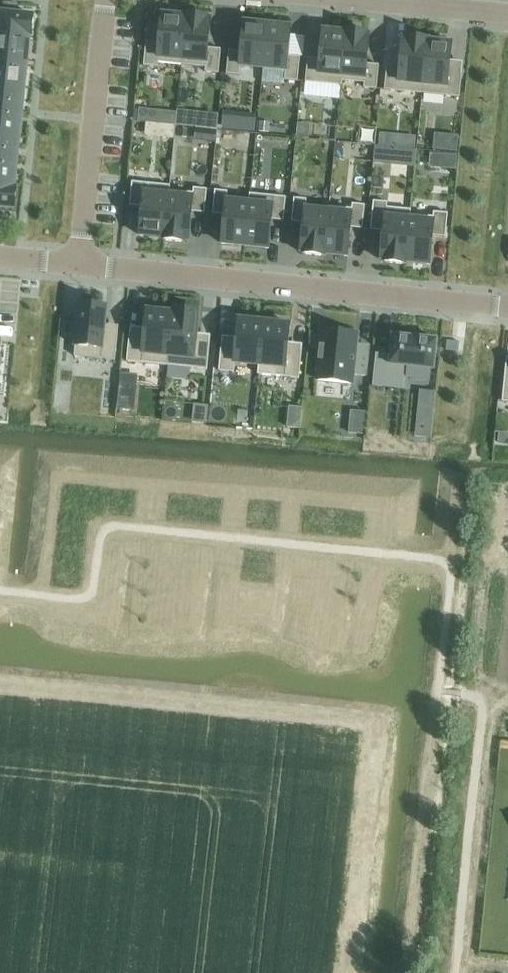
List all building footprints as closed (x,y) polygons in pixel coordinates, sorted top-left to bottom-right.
[(166,16),(161,16),(159,44),(146,43),(144,67),(158,68),(158,63),(182,66),(187,18),(186,18),(181,17),(182,14),(167,12),(166,16)] [(29,41),(29,37),(32,38),(34,17),(0,14),(0,38),(29,41)] [(186,18),(187,18),(182,66),(206,68),(205,73),(219,74),(221,50),(208,49),(211,20),(208,20),(208,18),(186,15),(186,18)] [(267,26),(244,24),(241,52),(229,51),(227,75),(239,76),(240,67),(263,69),(267,26)] [(291,28),(267,26),(263,69),(286,71),(285,81),(298,82),(300,58),(288,57),(291,28)] [(308,59),(306,83),(342,87),(343,82),(342,82),(346,34),(323,32),(320,61),(308,59)] [(346,34),(342,82),(343,82),(365,84),(364,89),(377,90),(379,66),(367,65),(370,37),(367,37),(368,34),(346,32),(346,34)] [(27,65),(29,41),(0,38),(0,63),(27,65)] [(428,40),(407,38),(406,40),(402,40),(400,68),(387,67),(385,91),(422,95),(427,42),(428,42),(428,40)] [(432,43),(428,42),(427,42),(422,95),(459,98),(462,74),(449,73),(452,45),(447,44),(448,40),(433,39),(432,43)] [(24,89),(27,65),(0,63),(0,87),(24,89)] [(22,113),(24,89),(0,87),(0,111),(22,113)] [(19,137),(22,113),(0,111),(0,136),(19,137)] [(177,113),(175,126),(192,128),(194,113),(177,111),(177,113)] [(163,112),(162,125),(163,125),(175,126),(177,113),(163,112)] [(223,112),(222,131),(244,133),(246,114),(223,112)] [(259,123),(258,133),(269,134),(270,124),(259,123)] [(163,125),(162,139),(174,140),(175,126),(163,125)] [(177,129),(176,138),(187,139),(188,130),(177,129)] [(379,134),(378,147),(391,148),(414,151),(416,138),(379,134)] [(17,162),(19,137),(0,136),(0,160),(17,162)] [(338,145),(336,158),(343,158),(344,145),(338,145)] [(375,147),(373,164),(389,166),(391,148),(378,147),(375,147)] [(446,156),(445,170),(456,171),(457,157),(446,156)] [(15,186),(17,162),(0,160),(0,184),(15,186)] [(132,183),(130,207),(142,208),(140,237),(164,239),(169,192),(170,192),(170,187),(132,183)] [(15,210),(17,190),(14,190),(15,186),(0,184),(0,209),(15,210)] [(164,239),(163,241),(185,244),(185,241),(189,242),(192,213),(205,215),(207,191),(194,189),(193,194),(170,192),(169,192),(164,239)] [(215,191),(213,215),(225,217),(222,245),(245,247),(250,205),(249,204),(227,202),(228,193),(215,191)] [(250,205),(245,247),(269,250),(272,221),(284,222),(286,199),(250,195),(249,204),(250,205)] [(294,199),(292,223),(304,224),(301,253),(303,253),(303,255),(325,258),(325,255),(324,255),(328,212),(306,210),(307,201),(294,199)] [(373,202),(371,231),(383,232),(380,261),(384,261),(384,264),(406,266),(406,263),(405,263),(410,216),(411,216),(411,211),(387,209),(388,204),(373,202)] [(328,212),(324,255),(325,255),(348,258),(351,229),(362,230),(365,206),(352,205),(352,210),(328,208),(328,212)] [(410,216),(405,263),(406,263),(430,266),(433,237),(446,239),(448,215),(434,213),(433,218),(411,216),(410,216)] [(74,350),(73,358),(103,360),(114,362),(117,334),(105,333),(108,307),(78,304),(74,350)] [(130,329),(127,363),(141,364),(167,367),(168,358),(170,359),(175,313),(146,310),(144,330),(130,329)] [(168,358),(167,367),(168,367),(191,369),(193,369),(194,369),(208,370),(211,336),(198,334),(200,312),(175,310),(175,313),(170,359),(168,358)] [(222,338),(219,371),(233,373),(233,364),(260,367),(264,323),(238,320),(236,339),(222,338)] [(260,367),(259,376),(285,378),(299,380),(302,346),(289,344),(291,325),(264,323),(260,367)] [(320,330),(315,383),(355,387),(356,377),(367,378),(370,347),(358,346),(360,333),(320,330)] [(376,355),(373,388),(402,390),(404,369),(435,372),(438,340),(391,335),(389,356),(376,355)] [(120,374),(119,387),(137,389),(138,376),(120,374)] [(420,391),(415,437),(431,439),(436,392),(420,391)] [(351,411),(348,434),(364,435),(366,413),(351,411)] [(498,444),(507,444),(507,435),(499,434),(498,444)]
